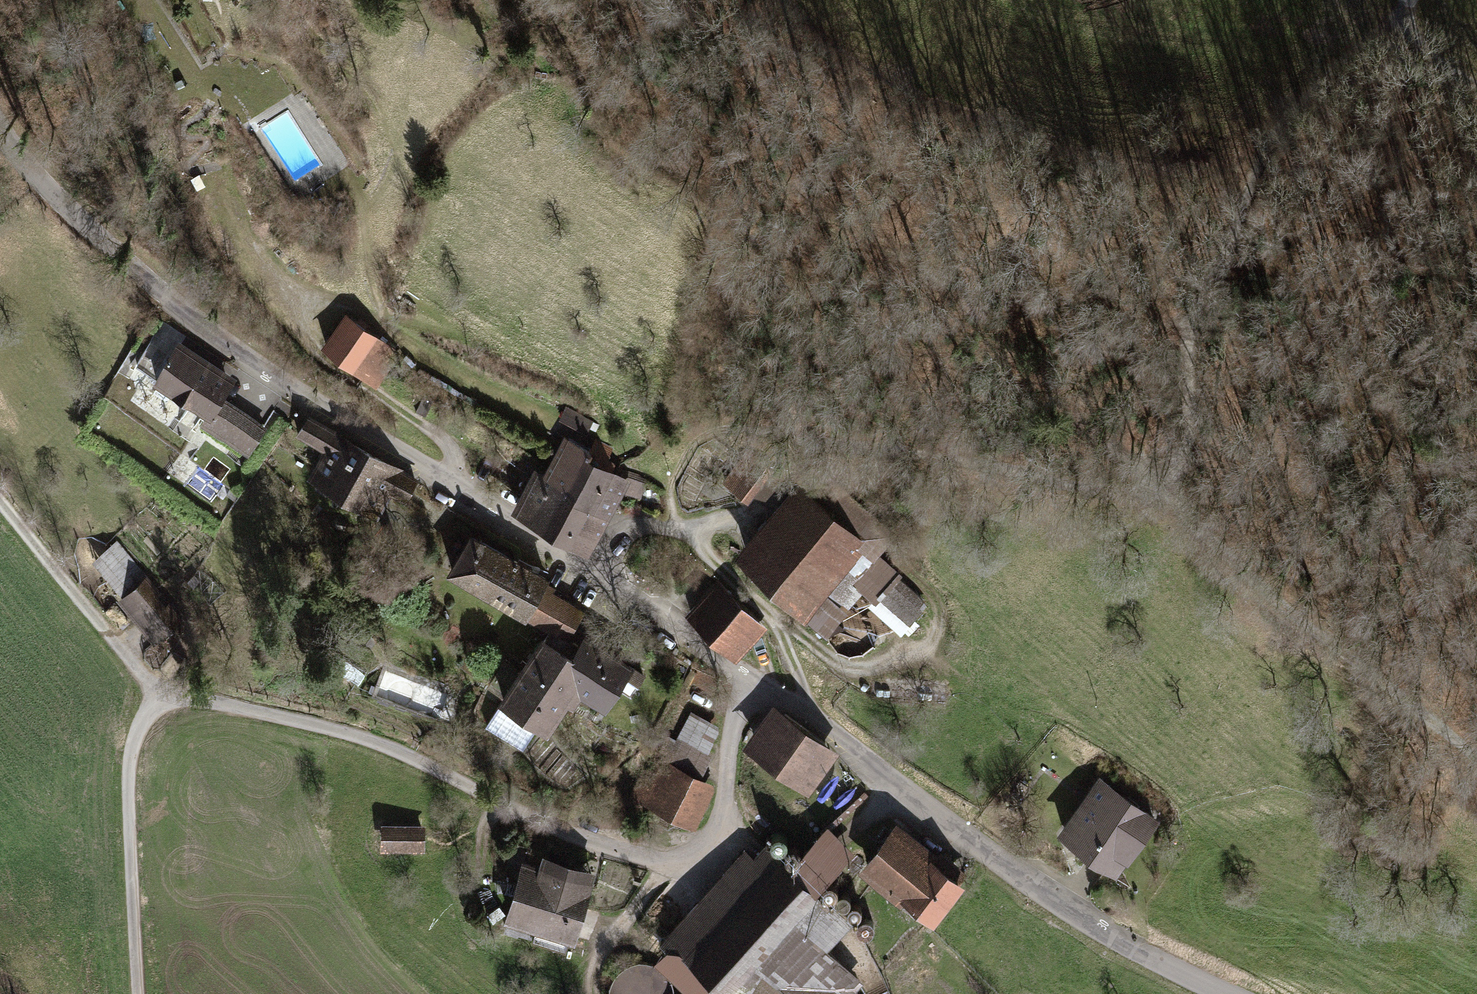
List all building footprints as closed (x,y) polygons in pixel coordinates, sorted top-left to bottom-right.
[(394,347),(351,317),(328,349),(365,375),(368,370),(374,375),(394,347)] [(138,357),(155,368),(176,335),(160,324),(138,357)] [(176,349),(155,381),(207,414),(203,420),(248,449),(263,426),(220,398),(229,384),(176,349)] [(425,395),(416,410),(425,415),(433,399),(425,395)] [(589,421),(566,409),(561,418),(584,430),(589,421)] [(340,435),(315,477),(371,510),(396,469),(340,435)] [(551,466),(547,474),(575,491),(597,454),(569,439),(553,466),(551,466)] [(765,466),(747,452),(725,481),(743,495),(765,466)] [(601,456),(597,454),(575,491),(601,507),(612,487),(637,495),(645,479),(635,474),(621,470),(619,474),(597,462),(601,456)] [(737,549),(750,560),(767,539),(758,531),(768,520),(778,527),(806,494),(821,507),(825,502),(831,481),(811,464),(737,549)] [(575,491),(547,474),(539,477),(534,474),(532,479),(527,475),(518,492),(527,497),(519,512),(553,531),(575,491)] [(767,539),(750,560),(796,602),(815,581),(817,578),(840,552),(856,566),(873,547),(887,531),(831,481),(825,502),(821,507),(806,494),(778,527),(768,520),(758,531),(767,539)] [(589,529),(601,507),(575,491),(553,531),(580,545),(585,536),(592,540),(596,532),(589,529)] [(471,535),(452,568),(568,636),(581,612),(541,588),(546,579),(471,535)] [(123,597),(124,596),(142,581),(148,576),(117,539),(92,560),(123,597)] [(840,552),(817,578),(849,606),(862,590),(904,629),(927,604),(918,594),(899,577),(902,573),(873,547),(856,566),(840,552)] [(124,596),(140,615),(159,600),(142,581),(124,596)] [(815,581),(796,602),(829,632),(847,611),(815,581)] [(760,620),(723,586),(692,618),(729,652),(760,620)] [(168,611),(159,600),(140,615),(150,627),(168,611)] [(168,611),(150,627),(159,637),(177,622),(168,611)] [(586,666),(575,659),(544,639),(503,696),(505,697),(486,725),(523,747),(540,720),(547,724),(574,684),(586,666)] [(575,659),(586,666),(574,684),(603,704),(616,684),(630,693),(635,685),(636,686),(643,676),(604,650),(601,655),(585,645),(575,659)] [(744,740),(758,750),(785,713),(773,703),(744,740)] [(667,735),(647,773),(658,778),(665,764),(699,781),(712,754),(708,752),(720,726),(691,710),(675,738),(667,735)] [(785,713),(758,750),(798,780),(826,742),(785,713)] [(826,742),(798,780),(812,790),(839,752),(826,742)] [(699,781),(665,764),(658,778),(647,773),(637,793),(686,818),(704,784),(699,781)] [(1102,780),(1063,833),(1113,869),(1130,846),(1126,842),(1134,831),(1141,836),(1154,818),(1102,780)] [(422,828),(384,827),(384,844),(421,845),(422,828)] [(894,830),(867,863),(932,915),(959,882),(894,830)] [(671,935),(663,958),(689,982),(703,993),(840,993),(855,978),(837,958),(815,938),(840,912),(778,855),(763,871),(752,861),(744,868),(756,879),(688,952),(671,935)] [(744,868),(752,861),(746,855),(671,935),(688,952),(756,879),(744,868)] [(541,871),(525,866),(509,916),(510,916),(534,924),(538,925),(570,935),(572,936),(589,880),(543,866),(541,871)] [(534,924),(510,916),(506,930),(530,937),(534,924)] [(570,935),(538,925),(534,939),(565,948),(570,935)] [(689,982),(680,993),(703,993),(689,982)]
